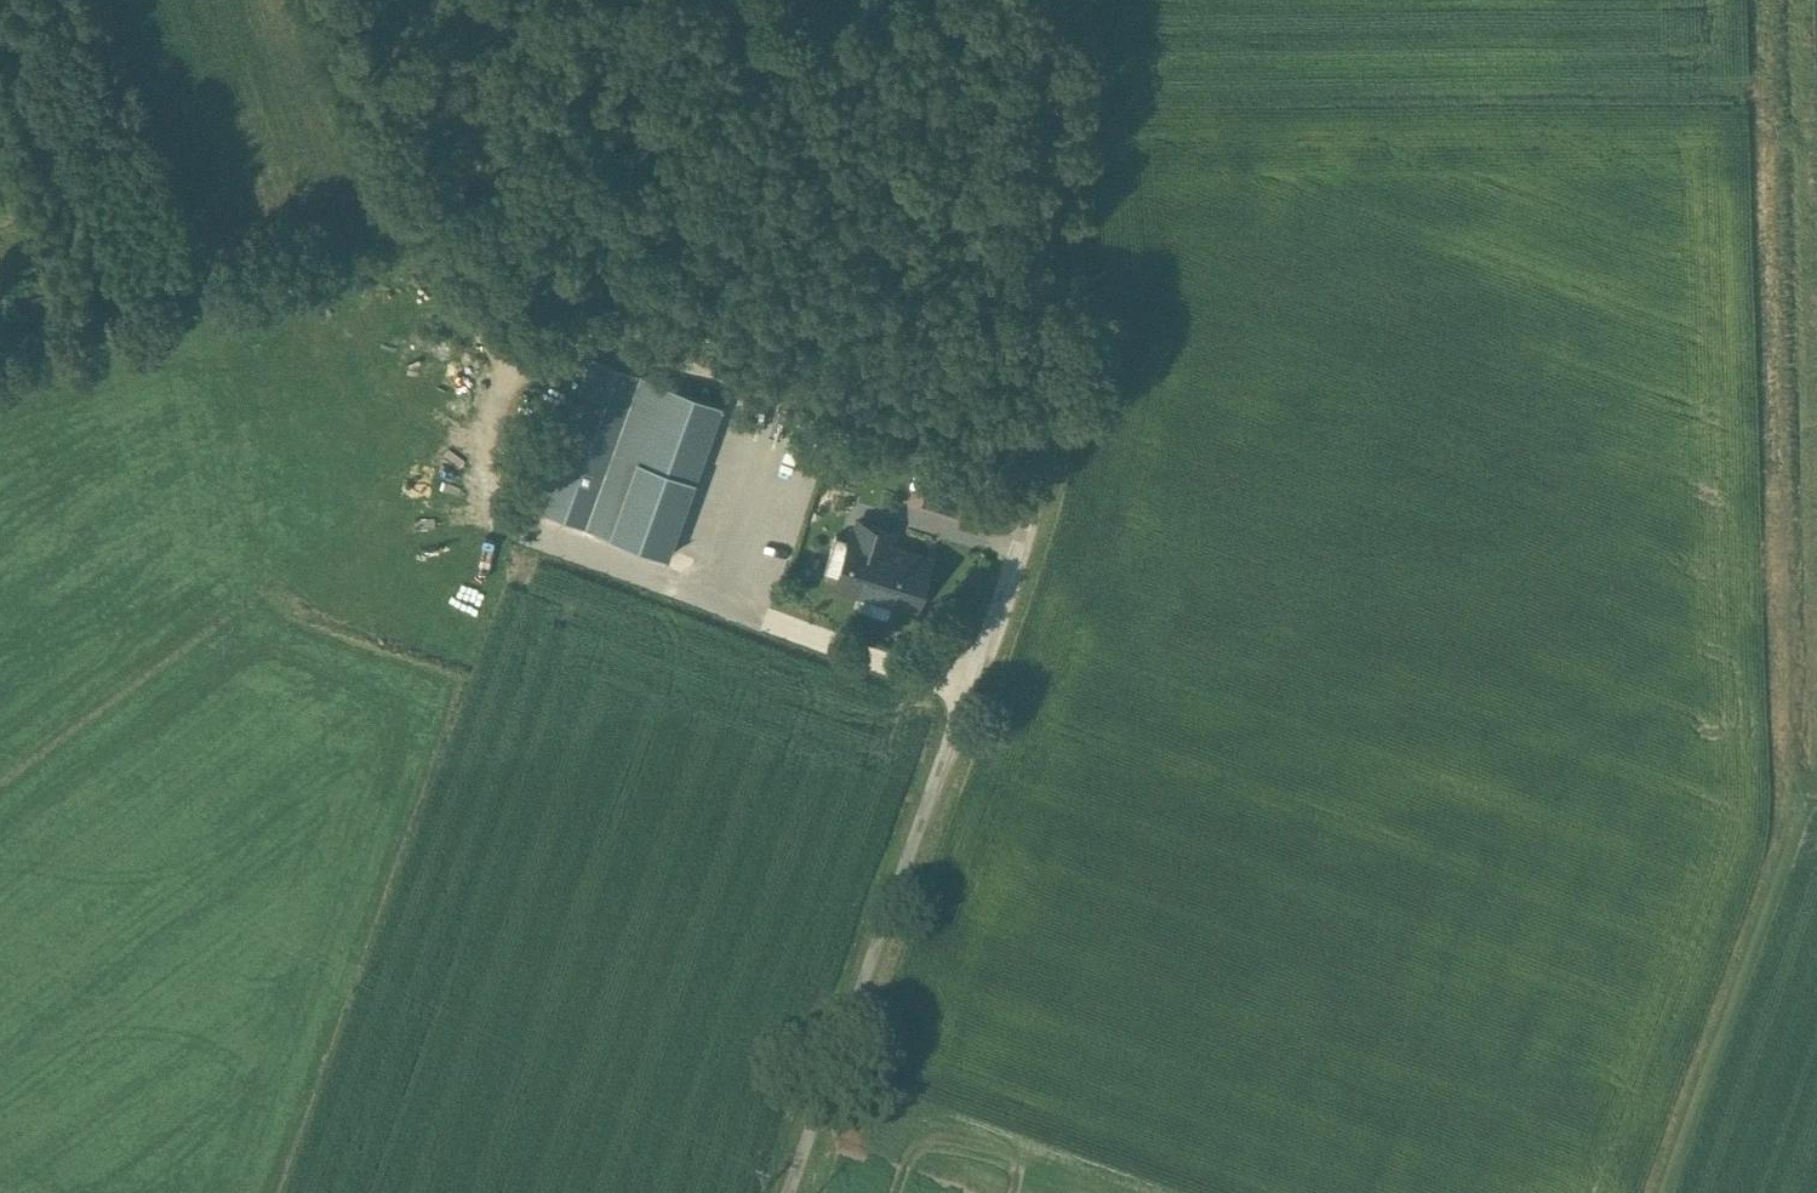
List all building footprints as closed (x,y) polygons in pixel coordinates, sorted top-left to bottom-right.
[(660,555),(717,402),(594,357),(537,509),(660,555)] [(936,553),(853,524),(831,587),(915,615),(936,553)]
